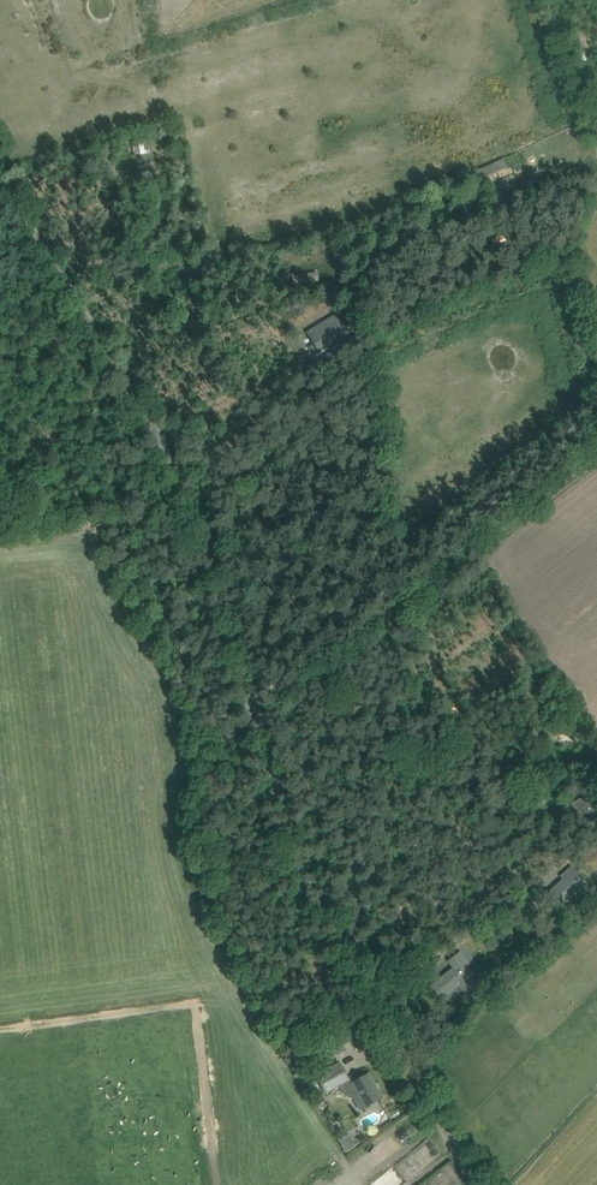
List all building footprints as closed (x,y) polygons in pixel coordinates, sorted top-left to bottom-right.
[(482,184),(511,170),(507,162),(478,176),(482,184)] [(318,281),(317,273),(291,275),(292,283),(318,281)] [(306,333),(319,353),(319,352),(319,351),(348,333),(349,334),(337,314),(306,333)] [(584,827),(596,818),(596,813),(594,809),(596,807),(596,803),(590,792),(570,805),(576,814),(577,816),(578,815),(579,817),(578,818),(584,827)] [(588,884),(572,865),(559,875),(562,879),(547,892),(560,908),(588,884)] [(460,952),(448,961),(453,968),(430,986),(441,999),(458,985),(468,998),(482,987),(466,966),(469,963),(460,952)] [(309,1045),(286,1057),(289,1063),(304,1055),(303,1053),(311,1049),(309,1045)] [(320,1054),(311,1059),(316,1066),(324,1062),(320,1054)] [(338,1086),(348,1080),(339,1064),(316,1076),(325,1093),(338,1086)] [(348,1080),(338,1086),(344,1096),(348,1097),(351,1096),(359,1111),(365,1108),(369,1105),(379,1100),(375,1092),(377,1090),(369,1074),(358,1080),(352,1084),(349,1079),(348,1080)] [(348,1154),(360,1151),(355,1137),(344,1141),(348,1154)]
